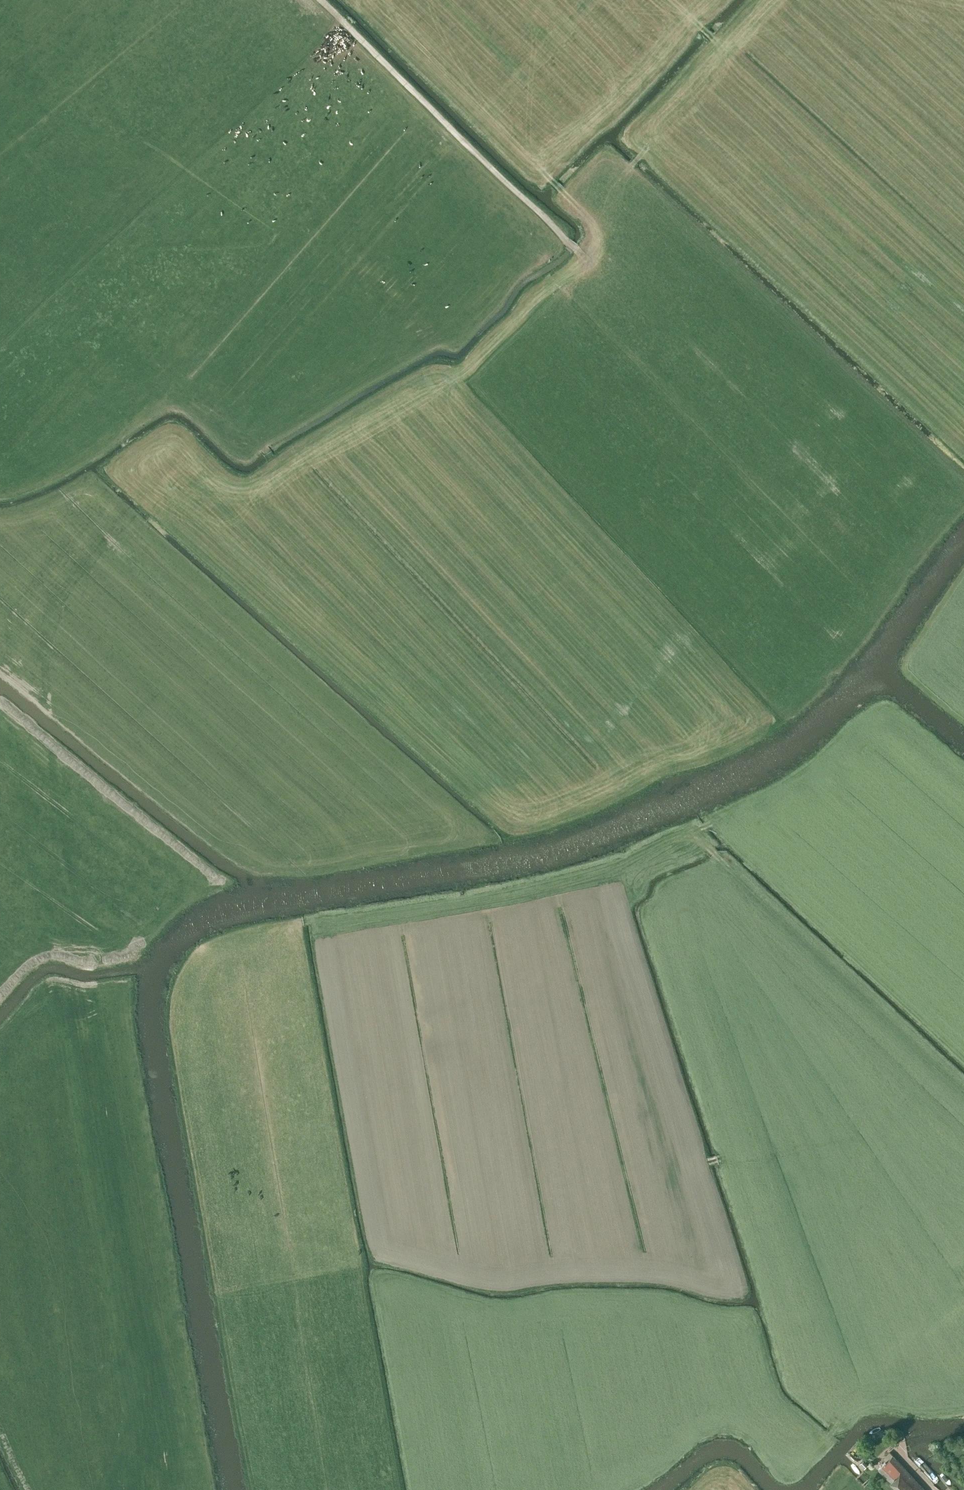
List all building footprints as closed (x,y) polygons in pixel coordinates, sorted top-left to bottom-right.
[(893,1456),(886,1462),(885,1461),(879,1468),(892,1481),(890,1483),(898,1489),(924,1489),(893,1456)] [(864,1461),(860,1464),(864,1469),(868,1465),(864,1461)]
